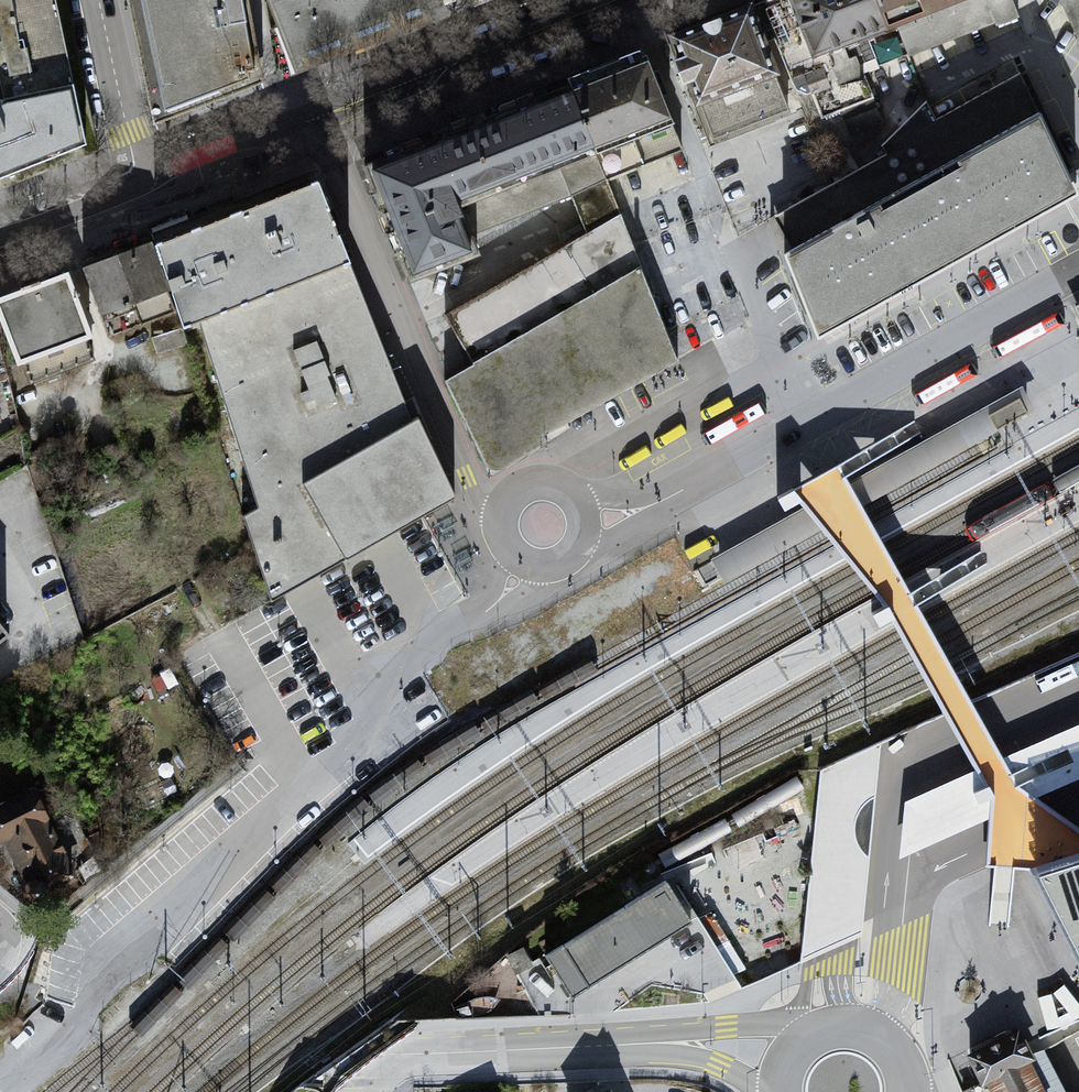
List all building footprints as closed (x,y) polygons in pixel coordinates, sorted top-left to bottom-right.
[(89,148),(57,0),(0,0),(0,181),(89,148)] [(159,116),(256,85),(238,0),(134,0),(159,116)] [(294,74),(435,13),(430,0),(265,0),(294,74)] [(444,10),(456,6),(455,0),(442,0),(444,10)] [(680,42),(711,141),(796,114),(812,124),(873,101),(861,77),(1020,20),(1012,0),(784,0),(680,42)] [(1078,44),(1078,0),(1058,0),(1078,44)] [(365,170),(412,285),(477,264),(466,239),(457,215),(675,131),(646,60),(365,170)] [(818,342),(1078,200),(1041,122),(1023,75),(937,120),(928,102),(881,148),(884,157),(771,219),(783,258),(818,342)] [(445,319),(470,368),(639,270),(607,182),(683,153),(675,131),(457,215),(466,239),(571,201),(585,237),(445,319)] [(406,401),(320,179),(159,241),(186,326),(204,320),(263,506),(247,515),(271,596),(455,498),(419,417),(413,420),(406,401)] [(86,265),(112,334),(177,310),(152,241),(86,265)] [(470,368),(444,382),(491,475),(676,361),(639,270),(470,368)] [(66,279),(0,304),(0,325),(18,369),(90,341),(66,279)] [(1019,382),(711,555),(724,578),(1033,405),(1019,382)] [(777,497),(784,508),(799,499),(795,493),(791,488),(777,497)] [(872,613),(879,625),(894,615),(890,610),(886,604),(872,613)] [(0,628),(0,645),(8,639),(0,628)] [(800,962),(826,950),(861,933),(933,910),(956,879),(1014,855),(1078,827),(1078,652),(822,768),(800,962)] [(0,811),(0,843),(30,904),(78,881),(35,794),(0,811)] [(1027,863),(1078,962),(1078,842),(1027,863)] [(546,955),(574,997),(694,920),(666,878),(546,955)] [(1033,1053),(1017,1024),(965,1051),(980,1079),(959,1089),(961,1091),(1066,1091),(1043,1048),(1033,1053)]
